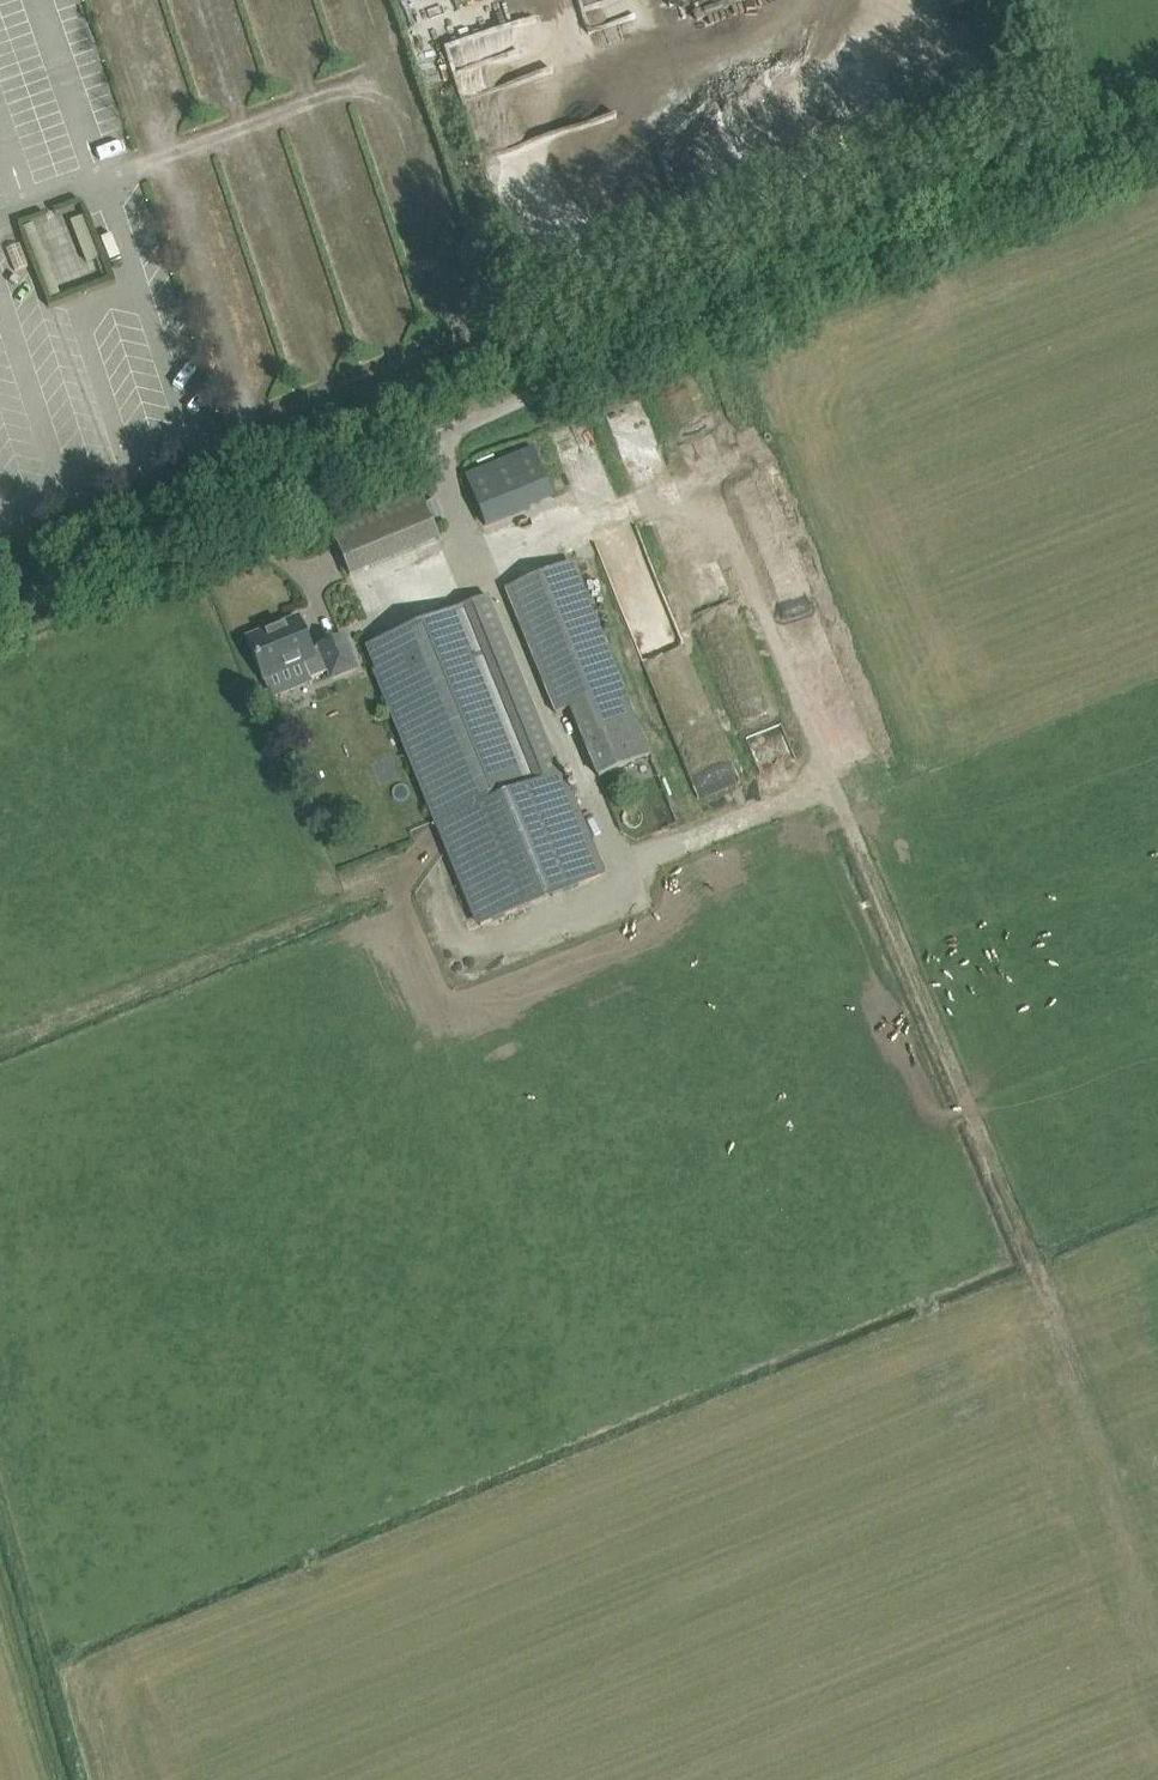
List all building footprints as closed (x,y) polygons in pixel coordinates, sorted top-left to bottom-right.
[(498,153),(501,167),(528,162),(526,148),(498,153)] [(345,575),(438,542),(423,499),(330,531),(345,575)] [(651,756),(634,712),(585,593),(580,584),(571,562),(506,589),(556,713),(569,708),(597,777),(651,756)] [(367,645),(439,824),(436,825),(476,927),(605,874),(572,793),(569,794),(561,774),(489,596),(466,605),(367,645)] [(247,638),(256,660),(265,681),(305,666),(310,678),(328,671),(331,680),(358,670),(344,637),(319,647),(322,654),(314,657),(298,618),(247,638)]
